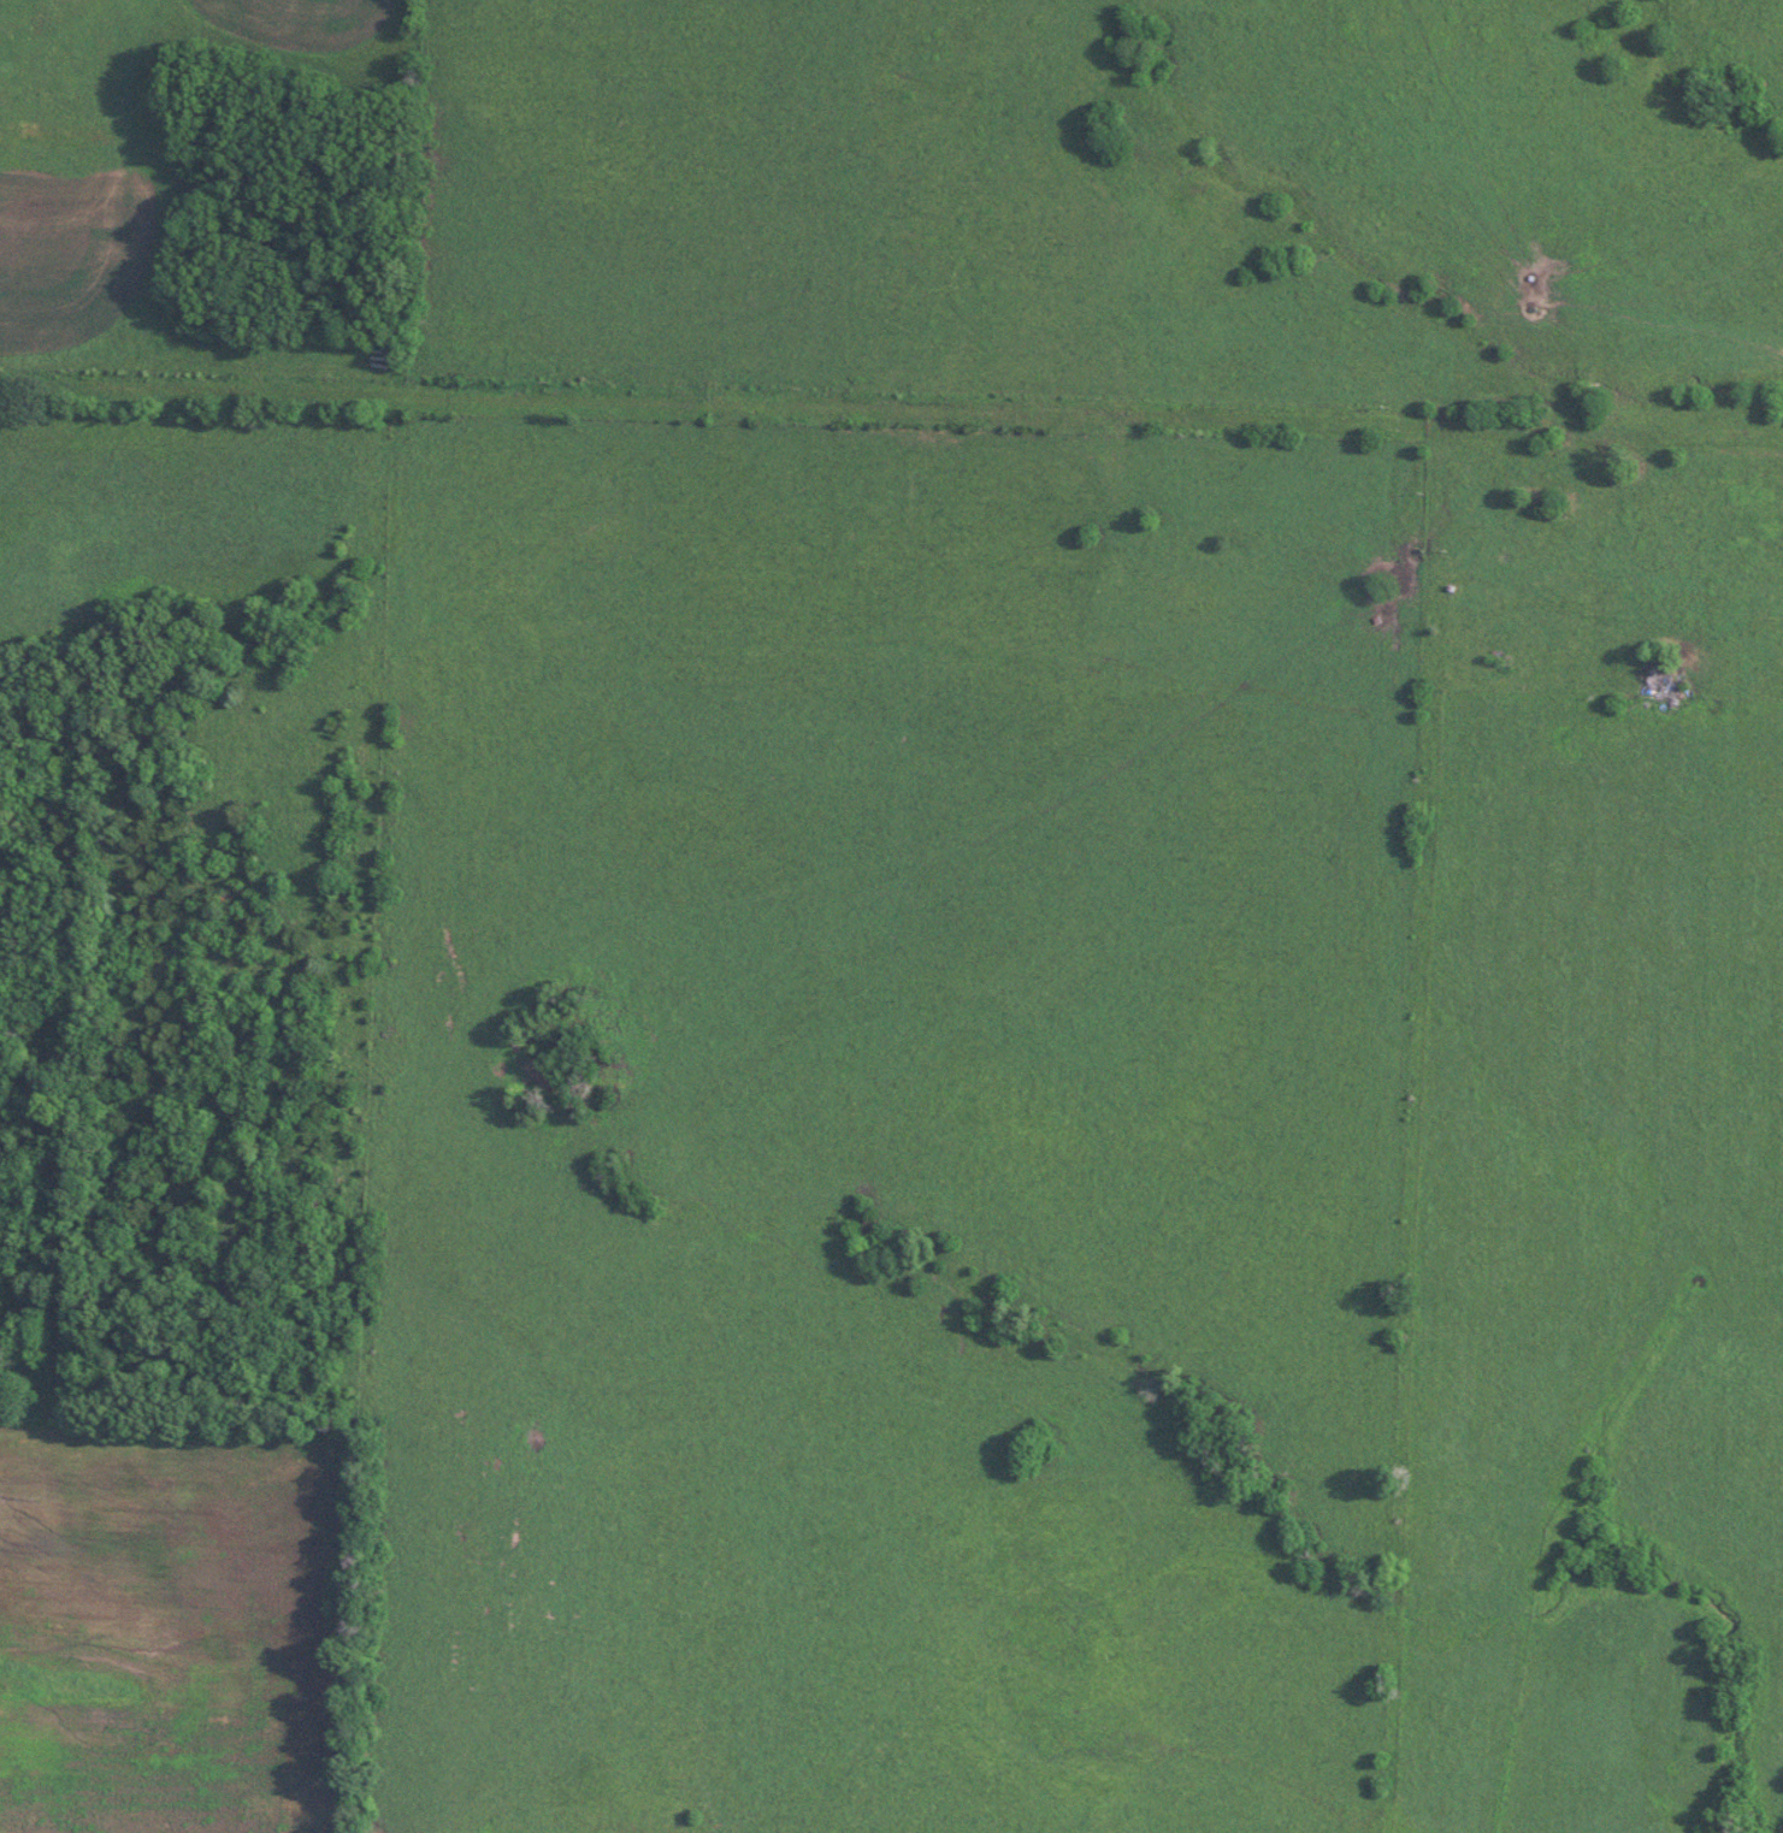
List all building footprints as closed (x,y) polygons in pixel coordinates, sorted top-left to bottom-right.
[(1676,688),(1676,659),(1632,659),(1632,688),(1676,688)]
